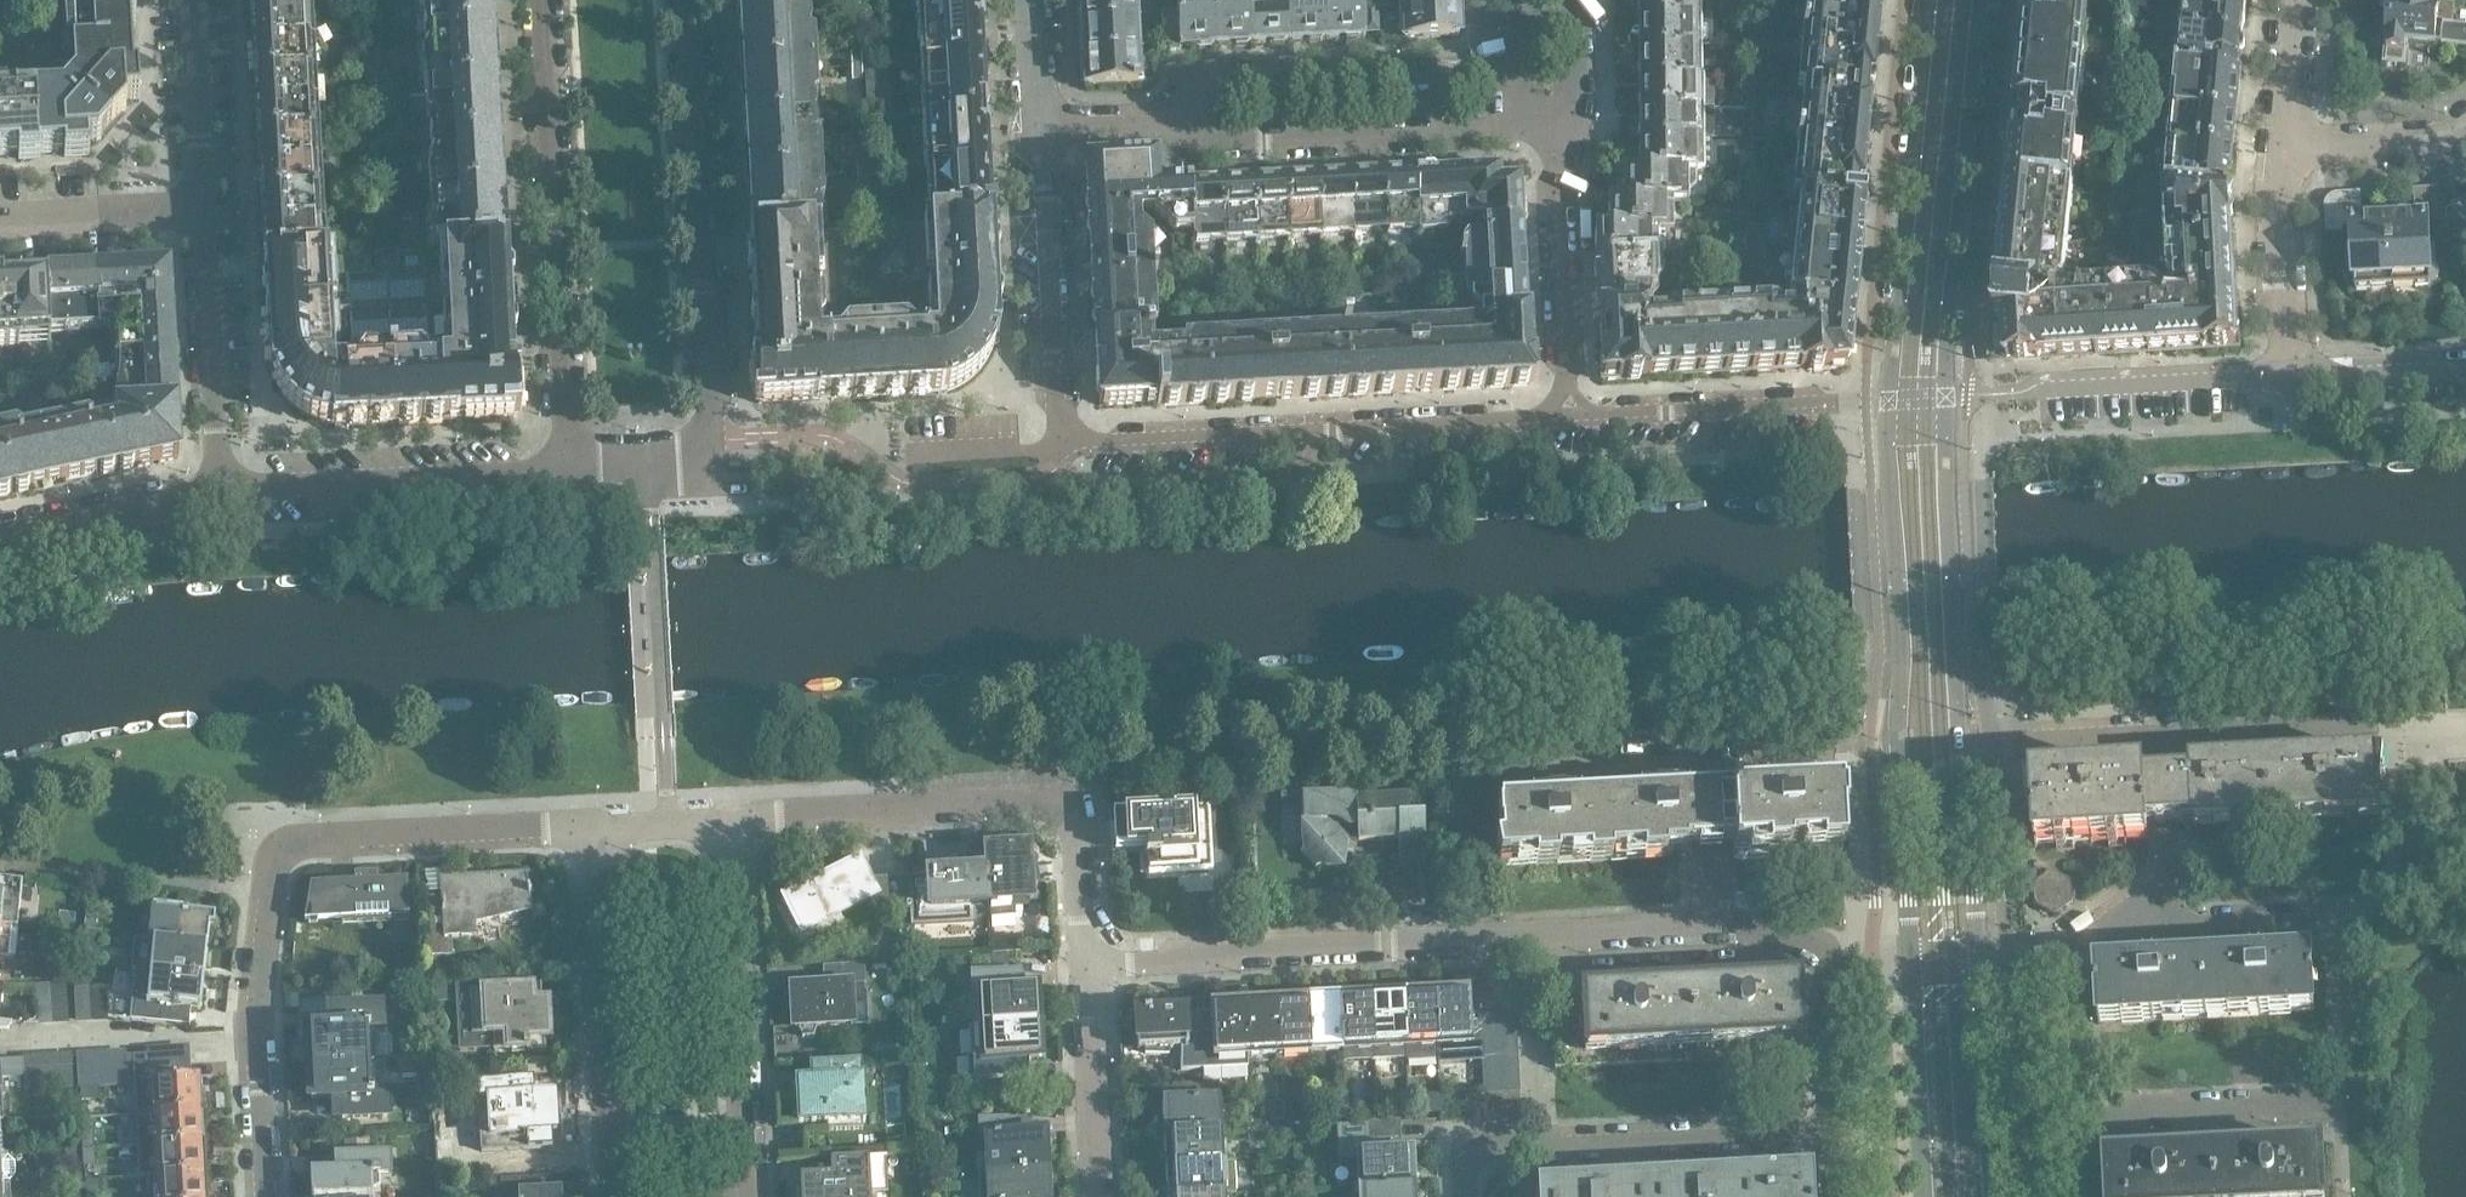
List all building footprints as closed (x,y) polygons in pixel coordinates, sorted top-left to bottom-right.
[(134,0),(64,0),(65,22),(72,22),(74,49),(67,49),(67,52),(132,48),(130,23),(135,23),(134,0)] [(306,0),(250,0),(251,18),(307,15),(306,0)] [(489,0),(425,0),(426,19),(422,22),(422,30),(426,32),(426,37),(491,33),(489,0)] [(742,20),(807,16),(806,13),(809,11),(808,1),(807,0),(741,0),(742,20)] [(980,0),(922,0),(923,12),(980,9),(980,0)] [(1133,0),(1082,0),(1082,1),(1077,2),(1078,20),(1083,19),(1083,22),(1134,20),(1133,0)] [(1212,12),(1215,9),(1214,0),(1176,0),(1177,13),(1178,24),(1171,24),(1163,24),(1165,51),(1179,50),(1179,47),(1196,47),(1199,49),(1210,48),(1213,46),(1217,45),(1216,23),(1212,21),(1212,12)] [(1249,10),(1253,7),(1252,0),(1214,0),(1215,9),(1212,12),(1212,21),(1216,23),(1217,45),(1232,45),(1236,47),(1246,46),(1249,44),(1255,43),(1253,21),(1250,19),(1249,10)] [(1286,8),(1290,5),(1289,0),(1252,0),(1253,7),(1249,10),(1250,19),(1253,21),(1255,43),(1269,43),(1272,45),(1283,44),(1286,42),(1292,41),(1290,19),(1287,17),(1286,8)] [(1323,6),(1327,3),(1326,0),(1289,0),(1290,5),(1286,8),(1287,17),(1290,19),(1292,41),(1306,41),(1309,43),(1320,42),(1323,40),(1329,39),(1327,17),(1324,15),(1323,6)] [(1377,7),(1364,7),(1363,0),(1326,0),(1327,3),(1323,6),(1324,15),(1327,17),(1329,39),(1343,39),(1346,41),(1357,40),(1360,38),(1365,37),(1365,33),(1378,32),(1377,7)] [(1696,0),(1639,0),(1639,8),(1643,11),(1643,17),(1660,17),(1664,13),(1670,13),(1674,16),(1696,16),(1696,0)] [(1875,15),(1875,9),(1879,7),(1880,0),(1812,0),(1810,19),(1805,19),(1803,40),(1872,47),(1875,15)] [(2092,6),(2085,6),(2086,0),(2033,0),(2030,28),(2025,27),(2021,68),(2085,75),(2087,52),(2081,51),(2083,28),(2090,29),(2092,6)] [(2247,5),(2202,0),(2187,0),(2186,15),(2180,15),(2178,30),(2184,31),(2244,37),(2247,5)] [(2436,22),(2439,0),(2436,0),(2382,0),(2381,12),(2388,12),(2384,50),(2386,50),(2385,62),(2404,63),(2405,52),(2408,52),(2409,44),(2435,47),(2436,44),(2465,47),(2465,25),(2436,22)] [(1462,35),(1461,9),(1457,6),(1457,3),(1405,5),(1400,5),(1401,26),(1406,25),(1407,38),(1462,35)] [(983,62),(980,9),(923,12),(924,43),(919,43),(921,65),(983,62)] [(2136,22),(2137,11),(2126,9),(2125,21),(2136,22)] [(1696,48),(1696,16),(1674,16),(1670,13),(1664,13),(1660,17),(1643,17),(1643,28),(1639,31),(1639,39),(1643,42),(1643,49),(1661,48),(1664,45),(1670,45),(1674,48),(1696,48)] [(311,76),(307,15),(251,18),(255,79),(311,76)] [(810,69),(808,35),(810,33),(809,22),(807,20),(807,16),(742,20),(745,73),(810,69)] [(1136,52),(1134,20),(1083,22),(1084,33),(1079,33),(1080,51),(1085,51),(1085,55),(1136,52)] [(2135,34),(2136,26),(2136,22),(2125,21),(2123,33),(2135,34)] [(8,27),(0,28),(0,48),(9,47),(8,27)] [(20,46),(19,27),(8,27),(9,47),(20,46)] [(2241,69),(2244,37),(2184,31),(2182,48),(2178,48),(2177,63),(2241,69)] [(1756,47),(1756,35),(1756,32),(1743,32),(1743,47),(1756,47)] [(497,140),(494,79),(491,33),(426,37),(427,42),(423,45),(423,56),(428,58),(431,124),(428,126),(428,137),(432,139),(433,143),(497,140)] [(1868,84),(1870,60),(1872,47),(1803,40),(1801,62),(1805,63),(1802,91),(1810,92),(1809,95),(1870,101),(1871,87),(1868,84)] [(1696,79),(1696,48),(1674,48),(1670,45),(1664,45),(1661,48),(1643,49),(1643,60),(1640,63),(1640,71),(1643,73),(1643,79),(1663,79),(1667,76),(1672,75),(1676,79),(1696,79)] [(1755,61),(1756,47),(1743,47),(1743,62),(1755,61)] [(139,100),(138,74),(133,74),(132,48),(67,52),(67,58),(74,58),(75,80),(69,88),(112,125),(126,109),(125,100),(139,100)] [(1138,84),(1136,52),(1085,55),(1086,64),(1081,64),(1082,82),(1087,82),(1087,87),(1138,84)] [(872,68),(871,53),(860,54),(860,56),(861,68),(861,69),(872,68)] [(861,68),(860,56),(845,57),(846,68),(861,68)] [(376,72),(375,61),(359,62),(359,73),(376,72)] [(986,114),(983,62),(921,65),(922,87),(927,87),(929,117),(986,114)] [(2236,114),(2241,69),(2177,63),(2174,88),(2173,87),(2171,107),(2176,108),(2236,114)] [(862,80),(861,69),(861,68),(846,68),(846,81),(862,80)] [(873,87),(872,68),(861,69),(862,80),(862,87),(873,87)] [(2078,144),(2080,122),(2074,121),(2076,97),(2083,98),(2085,75),(2021,68),(2016,109),(2022,110),(2019,143),(2013,143),(2009,184),(2067,190),(2073,190),(2076,168),(2069,168),(2071,143),(2078,144)] [(812,103),(810,69),(745,73),(748,126),(813,123),(813,120),(815,118),(814,105),(812,103)] [(376,80),(376,72),(359,73),(360,85),(377,84),(376,80)] [(1696,109),(1696,79),(1676,79),(1672,75),(1667,76),(1663,79),(1643,79),(1643,91),(1640,94),(1640,102),(1643,105),(1643,110),(1663,110),(1667,106),(1672,106),(1676,109),(1696,109)] [(315,136),(311,76),(255,79),(258,139),(315,136)] [(393,92),(392,79),(376,80),(377,84),(377,93),(393,92)] [(112,125),(69,88),(63,94),(42,95),(42,90),(36,90),(36,95),(39,154),(40,153),(65,152),(65,157),(89,156),(88,142),(97,142),(112,125)] [(36,95),(8,97),(7,89),(0,89),(0,156),(19,155),(19,159),(40,158),(40,153),(39,154),(36,95)] [(393,105),(393,92),(377,93),(378,106),(393,105)] [(1753,108),(1753,95),(1738,95),(1739,109),(1753,108)] [(1861,152),(1864,121),(1865,116),(1869,114),(1870,101),(1809,95),(1808,112),(1802,111),(1798,146),(1861,152)] [(1697,140),(1696,109),(1676,109),(1672,106),(1667,106),(1663,110),(1643,110),(1643,121),(1640,124),(1640,133),(1643,136),(1643,140),(1697,140)] [(1752,122),(1753,108),(1739,109),(1739,122),(1752,122)] [(2233,148),(2236,114),(2176,108),(2175,121),(2170,120),(2168,141),(2233,148)] [(989,167),(986,114),(929,117),(930,148),(925,148),(927,170),(989,167)] [(816,176),(814,142),(816,140),(816,128),(813,126),(813,123),(748,126),(751,180),(816,176)] [(2125,137),(2126,125),(2114,124),(2113,136),(2125,137)] [(318,196),(315,136),(258,139),(261,199),(318,196)] [(2124,150),(2125,137),(2113,136),(2112,149),(2124,150)] [(503,247),(500,185),(497,140),(433,143),(433,148),(429,150),(429,159),(434,162),(437,231),(434,234),(434,245),(438,247),(438,250),(503,247)] [(1697,170),(1697,140),(1643,140),(1643,143),(1640,145),(1639,154),(1643,157),(1643,169),(1686,169),(1686,171),(1697,170)] [(2228,194),(2233,148),(2168,141),(2165,163),(2167,163),(2164,188),(2169,188),(2228,194)] [(1857,188),(1860,164),(1861,152),(1798,146),(1795,176),(1801,177),(1798,198),(1804,198),(1859,204),(1861,191),(1857,188)] [(1192,232),(1190,186),(1160,187),(1159,156),(1086,160),(1089,215),(1137,213),(1140,217),(1145,210),(1154,210),(1154,213),(1161,220),(1168,220),(1169,227),(1175,233),(1192,232)] [(1749,169),(1750,157),(1736,157),(1736,169),(1749,169)] [(878,172),(878,158),(866,158),(867,162),(867,173),(878,172)] [(867,173),(867,162),(851,163),(852,174),(867,173)] [(992,220),(989,167),(927,170),(928,192),(933,192),(935,222),(935,223),(992,220)] [(1522,237),(1519,178),(1499,179),(1499,169),(1471,170),(1474,221),(1473,221),(1474,239),(1474,240),(1522,237)] [(1686,201),(1686,171),(1686,169),(1643,169),(1628,169),(1628,173),(1624,176),(1624,185),(1628,187),(1628,199),(1670,199),(1670,201),(1686,201)] [(1748,185),(1749,169),(1736,169),(1736,185),(1748,185)] [(1474,221),(1471,170),(1416,173),(1419,229),(1419,228),(1419,233),(1435,233),(1442,227),(1450,226),(1454,222),(1473,221),(1474,221)] [(1419,229),(1416,173),(1402,174),(1399,171),(1389,171),(1387,174),(1383,175),(1386,230),(1419,229)] [(879,192),(878,173),(878,172),(867,173),(868,186),(868,193),(879,192)] [(868,186),(867,173),(852,174),(853,187),(868,186)] [(1386,230),(1383,175),(1370,175),(1367,173),(1358,173),(1355,176),(1351,177),(1354,232),(1386,230)] [(1354,232),(1351,177),(1338,177),(1335,174),(1325,175),(1323,178),(1319,178),(1322,234),(1354,232)] [(818,212),(816,176),(751,180),(754,233),(819,230),(819,227),(821,224),(821,214),(818,212)] [(1322,234),(1319,178),(1306,179),(1303,176),(1293,177),(1290,180),(1287,180),(1290,236),(1322,234)] [(1290,236),(1287,180),(1274,181),(1271,178),(1261,179),(1258,182),(1255,182),(1258,238),(1290,236)] [(383,192),(382,189),(382,180),(365,181),(366,193),(383,192)] [(1258,238),(1255,182),(1242,183),(1239,180),(1229,181),(1226,184),(1223,184),(1226,240),(1258,238)] [(1226,240),(1223,184),(1210,185),(1207,182),(1197,183),(1194,186),(1190,186),(1192,232),(1193,238),(1197,241),(1226,240)] [(2061,244),(2067,190),(2009,184),(2003,238),(2061,244)] [(398,199),(397,188),(382,189),(383,192),(383,200),(398,199)] [(2231,244),(2228,194),(2169,188),(2172,248),(2231,244)] [(2456,208),(2461,204),(2450,189),(2436,190),(2438,222),(2454,221),(2458,218),(2460,216),(2457,212),(2456,208)] [(2438,222),(2436,190),(2416,191),(2417,210),(2423,209),(2423,218),(2427,217),(2427,222),(2438,222)] [(383,204),(383,200),(383,192),(366,193),(367,205),(383,204)] [(2355,221),(2354,213),(2360,212),(2359,194),(2337,196),(2334,197),(2331,198),(2329,200),(2328,202),(2327,204),(2326,206),(2326,207),(2327,233),(2342,232),(2341,227),(2351,226),(2351,222),(2355,221)] [(322,256),(320,225),(324,225),(324,217),(319,217),(318,196),(261,199),(265,260),(322,256)] [(1856,257),(1859,224),(1861,204),(1859,204),(1804,198),(1798,252),(1856,257)] [(399,211),(398,199),(383,200),(383,204),(384,212),(399,211)] [(1670,231),(1670,201),(1670,199),(1628,199),(1613,199),(1613,203),(1609,206),(1609,215),(1613,218),(1613,228),(1654,226),(1654,232),(1670,231)] [(2460,216),(2458,218),(2465,228),(2465,211),(2460,216)] [(1158,276),(1158,270),(1152,270),(1151,251),(1146,252),(1145,231),(1141,229),(1140,217),(1137,213),(1089,215),(1095,329),(1151,326),(1156,326),(1154,305),(1149,305),(1148,287),(1153,287),(1153,277),(1158,276)] [(1746,230),(1747,217),(1734,217),(1734,230),(1746,230)] [(2435,267),(2434,248),(2429,248),(2427,222),(2427,217),(2423,218),(2389,220),(2393,290),(2431,288),(2430,283),(2436,283),(2436,282),(2437,281),(2438,279),(2438,278),(2439,276),(2439,275),(2439,274),(2438,272),(2438,270),(2436,268),(2435,267)] [(999,343),(993,237),(992,220),(935,223),(935,222),(930,223),(819,230),(754,233),(749,233),(759,404),(940,395),(940,393),(944,392),(949,391),(955,388),(961,385),(967,381),(972,377),(976,374),(979,371),(983,365),(987,360),(990,354),(992,349),(994,345),(995,343),(999,343)] [(2389,220),(2355,221),(2351,222),(2351,226),(2353,252),(2348,253),(2349,271),(2348,273),(2346,275),(2346,277),(2346,278),(2346,280),(2346,282),(2348,284),(2349,286),(2349,287),(2355,287),(2355,292),(2393,290),(2389,220)] [(1655,257),(1654,232),(1654,226),(1613,228),(1594,229),(1596,260),(1655,257)] [(1745,244),(1746,231),(1746,230),(1734,230),(1734,244),(1745,244)] [(1763,248),(1764,232),(1746,231),(1745,244),(1745,246),(1763,248)] [(1530,386),(1525,293),(1522,237),(1474,240),(1474,239),(1468,239),(1464,246),(1464,256),(1459,256),(1460,262),(1468,261),(1470,291),(1465,291),(1466,299),(1471,304),(1471,311),(1478,319),(1479,333),(1484,337),(1487,388),(1530,386)] [(2056,294),(2061,244),(2003,238),(1998,291),(1999,291),(2029,294),(2056,294)] [(2234,298),(2233,273),(2231,244),(2172,248),(2175,296),(2181,302),(2234,298)] [(517,417),(511,312),(507,246),(503,247),(438,250),(398,252),(399,275),(387,276),(392,360),(395,424),(517,417)] [(1763,264),(1763,248),(1745,246),(1745,253),(1760,269),(1763,264)] [(1851,310),(1856,257),(1798,252),(1793,299),(1799,305),(1851,310)] [(1725,271),(1724,253),(1712,254),(1713,271),(1725,271)] [(1740,270),(1740,253),(1724,253),(1725,271),(1740,270)] [(1760,269),(1745,253),(1740,253),(1740,270),(1760,269)] [(1713,271),(1712,254),(1701,255),(1701,272),(1713,271)] [(396,272),(396,255),(377,256),(378,273),(396,272)] [(392,360),(387,276),(376,276),(376,273),(373,274),(357,261),(322,263),(322,256),(265,260),(271,382),(276,382),(278,386),(280,391),(283,396),(286,400),(289,403),(292,407),(295,410),(301,414),(307,418),(311,420),(317,422),(322,424),(326,425),(331,426),(335,426),(335,427),(395,424),(392,360)] [(1657,288),(1655,257),(1596,260),(1599,314),(1650,311),(1655,306),(1654,290),(1657,288)] [(170,309),(168,271),(96,274),(99,329),(110,328),(110,312),(170,309)] [(99,329),(96,274),(46,277),(46,282),(49,330),(51,330),(66,329),(66,334),(98,332),(99,329)] [(46,282),(0,285),(0,346),(19,345),(18,340),(51,337),(51,330),(49,330),(46,282)] [(2061,357),(2058,300),(2059,300),(2058,294),(2056,294),(2029,294),(1999,291),(1995,320),(1992,361),(2061,357)] [(2168,351),(2165,297),(2165,296),(2161,292),(2111,295),(2114,354),(2168,351)] [(2114,354),(2111,295),(2068,297),(2067,300),(2059,300),(2058,300),(2061,357),(2114,354)] [(2237,347),(2234,298),(2181,302),(2175,296),(2165,297),(2168,351),(2237,347)] [(1845,369),(1851,310),(1799,305),(1799,308),(1801,309),(1801,315),(1804,371),(1845,369)] [(173,358),(171,326),(170,309),(110,312),(110,328),(119,334),(121,361),(173,358)] [(1645,379),(1642,327),(1647,322),(1647,314),(1651,314),(1650,311),(1599,314),(1603,382),(1645,379)] [(1804,371),(1801,315),(1781,316),(1775,311),(1749,312),(1753,372),(1787,370),(1787,372),(1804,371)] [(1753,372),(1749,312),(1696,315),(1699,375),(1753,372)] [(1699,375),(1696,315),(1663,317),(1661,321),(1647,322),(1642,327),(1645,379),(1665,378),(1665,377),(1699,375)] [(1208,403),(1205,343),(1183,344),(1184,349),(1168,350),(1168,355),(1147,356),(1146,339),(1151,339),(1151,326),(1095,329),(1100,406),(1141,404),(1141,407),(1208,403)] [(1487,388),(1484,337),(1479,333),(1465,334),(1459,329),(1399,332),(1399,338),(1367,339),(1367,334),(1348,335),(1348,331),(1344,331),(1348,396),(1487,388)] [(1348,396),(1344,331),(1340,331),(1341,335),(1322,336),(1323,342),(1291,344),(1290,338),(1259,340),(1259,345),(1227,347),(1227,342),(1205,343),(1208,403),(1348,396)] [(91,361),(91,354),(81,354),(81,362),(91,361)] [(176,409),(173,358),(121,361),(121,375),(116,376),(118,409),(151,407),(151,411),(176,409)] [(92,377),(92,368),(82,369),(82,377),(92,377)] [(13,373),(0,374),(0,381),(0,388),(14,386),(13,373)] [(93,387),(92,377),(82,377),(80,378),(81,392),(90,391),(93,387)] [(179,460),(176,409),(151,411),(151,407),(118,409),(118,422),(107,424),(118,472),(179,460)] [(118,472),(107,424),(91,428),(90,424),(75,427),(74,425),(54,429),(66,483),(118,472)] [(66,483),(54,429),(5,439),(17,494),(66,483)] [(5,439),(0,440),(0,497),(17,494),(5,439)] [(2383,817),(2381,788),(2383,788),(2383,782),(2386,782),(2386,776),(2384,775),(2385,760),(2379,759),(2379,757),(2266,763),(2270,823),(2383,817)] [(2270,823),(2266,763),(2191,767),(2192,777),(2164,779),(2145,780),(2145,775),(2032,781),(2036,847),(2148,841),(2148,824),(2168,823),(2194,822),(2195,827),(2270,823)] [(1842,854),(1840,819),(1843,819),(1842,797),(1839,798),(1838,793),(1793,795),(1792,789),(1776,790),(1775,796),(1734,798),(1734,792),(1721,793),(1670,796),(1669,789),(1653,790),(1652,797),(1611,799),(1562,802),(1561,795),(1545,796),(1544,803),(1498,805),(1499,810),(1498,810),(1499,829),(1500,829),(1500,841),(1495,842),(1498,861),(1534,859),(1534,865),(1557,864),(1557,858),(1588,856),(1588,862),(1611,861),(1611,855),(1642,853),(1642,859),(1665,858),(1664,852),(1686,851),(1685,847),(1723,845),(1731,844),(1732,857),(1742,857),(1742,854),(1756,853),(1765,852),(1765,858),(1788,857),(1788,851),(1819,850),(1819,856),(1842,854)] [(1420,863),(1418,819),(1406,820),(1405,799),(1358,802),(1358,796),(1303,799),(1305,826),(1301,826),(1302,842),(1302,845),(1303,847),(1303,850),(1301,853),(1316,869),(1318,867),(1322,867),(1324,868),(1327,869),(1342,871),(1346,841),(1399,839),(1400,864),(1420,863)] [(1206,810),(1118,815),(1120,845),(1149,843),(1151,869),(1209,866),(1206,810)] [(1027,850),(986,853),(987,872),(989,904),(990,917),(1014,915),(1013,903),(1028,902),(1028,904),(1030,904),(1028,878),(1038,878),(1034,856),(1027,857),(1027,850)] [(821,878),(786,896),(803,930),(870,896),(876,894),(868,879),(859,859),(833,873),(821,878)] [(931,876),(928,876),(930,909),(931,921),(970,919),(970,905),(987,905),(988,906),(989,906),(987,873),(954,874),(954,860),(931,865),(931,876)] [(477,936),(476,910),(497,909),(499,916),(533,908),(526,873),(440,878),(441,899),(427,900),(429,952),(454,950),(454,937),(477,936)] [(928,876),(910,877),(912,910),(930,909),(928,876)] [(910,877),(892,878),(894,911),(912,910),(910,877)] [(875,879),(868,879),(876,894),(870,896),(878,912),(894,911),(892,878),(875,879)] [(409,916),(408,887),(407,879),(311,885),(305,922),(409,916)] [(2072,904),(2071,883),(2059,881),(2058,879),(2040,891),(2040,900),(2061,907),(2072,904)] [(214,926),(215,915),(188,913),(188,912),(185,911),(184,912),(183,912),(183,906),(153,903),(152,919),(156,922),(154,941),(207,946),(209,926),(214,926)] [(95,929),(97,914),(86,912),(84,927),(95,929)] [(92,944),(95,929),(84,927),(82,942),(92,944)] [(204,978),(207,946),(154,941),(149,940),(147,959),(152,962),(151,973),(204,978)] [(2315,1013),(2313,982),(2314,982),(2313,975),(2312,955),(2204,961),(2207,1019),(2315,1013)] [(2207,1019),(2204,961),(2096,967),(2097,987),(2097,994),(2098,994),(2099,1025),(2207,1019)] [(852,1025),(850,994),(864,994),(863,966),(824,968),(825,987),(791,989),(794,1028),(798,1028),(802,1038),(814,1037),(817,1027),(852,1025)] [(85,989),(88,974),(77,973),(74,989),(85,989)] [(201,1010),(204,978),(151,973),(150,984),(145,986),(141,1021),(155,1022),(157,1006),(189,1009),(201,1010)] [(994,977),(973,978),(974,994),(979,994),(981,1028),(1037,1025),(1034,990),(1022,990),(1019,975),(994,977)] [(550,1034),(550,1027),(555,1027),(554,1015),(549,1015),(549,1008),(547,1008),(547,1003),(540,1003),(540,998),(542,998),(541,980),(470,984),(456,985),(460,1051),(494,1048),(494,1051),(494,1052),(494,1058),(527,1057),(527,1053),(545,1052),(544,1039),(549,1039),(549,1034),(550,1034)] [(69,1020),(66,984),(66,983),(51,984),(54,1021),(69,1020)] [(1799,1041),(1796,983),(1580,995),(1581,1010),(1582,1039),(1583,1054),(1584,1068),(1750,1059),(1798,1056),(1798,1041),(1799,1041)] [(54,1021),(51,984),(36,985),(38,1022),(54,1021)] [(108,1017),(106,988),(90,989),(92,1018),(108,1017)] [(1482,989),(1480,989),(1481,997),(1483,1019),(1497,1018),(1496,988),(1495,988),(1482,989)] [(1496,988),(1497,1018),(1513,1018),(1511,988),(1509,988),(1496,988)] [(90,989),(85,989),(74,989),(76,1019),(92,1018),(90,989)] [(1446,996),(1434,996),(1437,1045),(1437,1057),(1484,1055),(1483,1048),(1483,1042),(1483,1034),(1483,1029),(1483,1019),(1481,997),(1466,998),(1466,993),(1465,993),(1464,990),(1446,991),(1446,996)] [(1414,997),(1403,998),(1405,1047),(1406,1054),(1409,1054),(1409,1046),(1433,1045),(1434,1052),(1437,1052),(1437,1045),(1434,996),(1433,996),(1433,995),(1432,991),(1431,991),(1415,992),(1414,997)] [(1383,999),(1371,1000),(1374,1060),(1406,1059),(1406,1054),(1405,1047),(1403,998),(1402,998),(1402,997),(1401,993),(1400,993),(1383,994),(1383,999)] [(1351,1001),(1340,1001),(1343,1057),(1343,1062),(1374,1060),(1371,1000),(1370,1000),(1370,999),(1369,995),(1368,995),(1352,996),(1351,1001)] [(1320,1002),(1308,1003),(1311,1052),(1311,1059),(1314,1059),(1314,1051),(1339,1050),(1339,1057),(1343,1057),(1340,1001),(1339,1001),(1339,1000),(1338,996),(1337,996),(1320,997),(1320,1002)] [(1288,1004),(1276,1005),(1279,1053),(1280,1061),(1283,1060),(1283,1053),(1307,1052),(1308,1059),(1311,1059),(1311,1052),(1308,1003),(1307,1003),(1307,1002),(1306,998),(1305,998),(1289,999),(1288,1004)] [(1257,1006),(1245,1006),(1248,1055),(1248,1062),(1251,1062),(1251,1055),(1276,1054),(1276,1061),(1280,1061),(1279,1053),(1276,1005),(1276,1003),(1275,1000),(1274,1000),(1257,1001),(1257,1006)] [(1212,1011),(1198,1012),(1199,1015),(1200,1014),(1200,1017),(1199,1017),(1202,1070),(1248,1068),(1248,1063),(1245,1007),(1244,1007),(1244,1005),(1243,1002),(1242,1002),(1212,1003),(1212,1011)] [(187,1026),(189,1009),(157,1006),(155,1022),(187,1026)] [(371,1042),(370,1027),(381,1027),(380,1011),(339,1013),(338,1009),(336,1009),(335,1013),(323,1014),(323,1029),(307,1030),(308,1041),(306,1041),(307,1062),(309,1062),(309,1065),(360,1062),(359,1043),(371,1042)] [(1568,1040),(1567,1010),(1552,1011),(1553,1040),(1568,1040)] [(1582,1039),(1581,1010),(1567,1010),(1568,1040),(1582,1039)] [(1143,1016),(1135,1016),(1137,1050),(1144,1049),(1145,1055),(1169,1055),(1169,1048),(1181,1047),(1181,1055),(1181,1071),(1202,1070),(1199,1017),(1198,1017),(1184,1018),(1184,1014),(1164,1015),(1150,1016),(1150,1013),(1143,1014),(1143,1016)] [(1497,1018),(1483,1019),(1483,1029),(1483,1034),(1513,1032),(1513,1018),(1497,1018)] [(973,1063),(966,1063),(967,1079),(999,1078),(1024,1077),(1023,1061),(1039,1060),(1037,1025),(981,1028),(971,1029),(973,1063)] [(1513,1032),(1483,1034),(1483,1042),(1483,1048),(1514,1047),(1513,1032)] [(1583,1054),(1582,1039),(1568,1040),(1553,1040),(1554,1055),(1583,1054)] [(1514,1047),(1483,1048),(1484,1055),(1484,1063),(1515,1061),(1514,1047)] [(186,1064),(185,1048),(149,1050),(149,1066),(186,1064)] [(1584,1068),(1583,1054),(1554,1055),(1555,1069),(1584,1068)] [(127,1085),(125,1055),(109,1056),(111,1086),(127,1085)] [(111,1086),(109,1056),(94,1057),(96,1087),(111,1086)] [(96,1087),(94,1057),(78,1058),(80,1088),(96,1087)] [(548,1057),(526,1059),(528,1074),(550,1072),(548,1057)] [(72,1088),(71,1058),(55,1059),(57,1089),(72,1088)] [(57,1089),(55,1059),(40,1060),(42,1089),(57,1089)] [(24,1060),(0,1062),(0,1065),(2,1091),(26,1090),(24,1060)] [(42,1089),(40,1060),(24,1060),(26,1090),(42,1089)] [(1516,1076),(1515,1061),(1484,1063),(1485,1078),(1516,1076)] [(374,1095),(373,1080),(362,1081),(360,1062),(309,1065),(309,1068),(307,1068),(308,1089),(311,1088),(311,1099),(328,1098),(328,1114),(341,1113),(341,1117),(344,1116),(344,1113),(385,1110),(384,1094),(374,1095)] [(186,1080),(186,1064),(149,1066),(150,1082),(153,1082),(186,1080)] [(866,1122),(863,1078),(860,1078),(860,1064),(811,1066),(812,1080),(796,1081),(798,1126),(827,1124),(828,1131),(863,1130),(863,1122),(866,1122)] [(1517,1090),(1516,1076),(1485,1078),(1486,1092),(1501,1091),(1517,1090)] [(199,1079),(186,1080),(153,1082),(155,1114),(200,1111),(199,1079)] [(557,1130),(554,1095),(540,1096),(539,1081),(478,1085),(479,1099),(488,1098),(491,1138),(515,1137),(515,1134),(527,1133),(528,1150),(552,1148),(551,1131),(557,1130)] [(1218,1129),(1217,1104),(1224,1103),(1224,1100),(1216,1100),(1216,1085),(1175,1087),(1175,1102),(1167,1103),(1168,1104),(1166,1104),(1162,1105),(1163,1122),(1169,1123),(1169,1135),(1225,1132),(1225,1128),(1218,1129)] [(1518,1120),(1517,1090),(1501,1091),(1503,1121),(1518,1120)] [(1501,1091),(1486,1092),(1487,1119),(1487,1122),(1503,1121),(1501,1091)] [(1440,1111),(1439,1095),(1429,1095),(1429,1112),(1440,1111)] [(1409,1113),(1408,1097),(1397,1097),(1398,1113),(1409,1113)] [(1377,1114),(1376,1098),(1365,1099),(1366,1115),(1377,1114)] [(1345,1116),(1345,1100),(1334,1100),(1335,1117),(1345,1116)] [(1314,1118),(1313,1101),(1303,1102),(1303,1118),(1314,1118)] [(1283,1119),(1282,1103),(1271,1104),(1272,1120),(1283,1119)] [(202,1143),(200,1111),(155,1114),(156,1145),(202,1143)] [(1044,1170),(1042,1135),(1030,1135),(1027,1120),(981,1123),(982,1139),(987,1139),(989,1173),(1044,1170)] [(1399,1139),(1398,1124),(1368,1125),(1369,1141),(1399,1139)] [(1359,1155),(1352,1156),(1352,1159),(1359,1159),(1361,1184),(1353,1184),(1354,1188),(1361,1188),(1410,1185),(1409,1184),(1409,1173),(1414,1172),(1413,1155),(1409,1154),(1408,1154),(1408,1153),(1407,1153),(1399,1153),(1399,1139),(1369,1141),(1368,1125),(1358,1126),(1359,1155)] [(2224,1130),(2225,1145),(2268,1142),(2267,1127),(2224,1130)] [(1283,1140),(1283,1130),(1267,1131),(1267,1141),(1283,1140)] [(1220,1160),(1218,1136),(1226,1135),(1225,1132),(1169,1135),(1169,1137),(1168,1137),(1164,1138),(1165,1155),(1170,1156),(1171,1166),(1227,1163),(1227,1160),(1220,1160)] [(94,1149),(93,1134),(82,1134),(83,1149),(94,1149)] [(76,1149),(76,1135),(65,1135),(66,1150),(76,1149)] [(204,1174),(202,1143),(156,1145),(158,1177),(204,1174)] [(2323,1148),(2215,1154),(2217,1196),(2325,1196),(2323,1148)] [(77,1165),(76,1149),(66,1150),(66,1166),(77,1165)] [(95,1164),(94,1149),(83,1149),(84,1165),(95,1164)] [(2215,1154),(2107,1160),(2109,1196),(2217,1196),(2215,1154)] [(378,1173),(389,1172),(388,1156),(347,1158),(346,1155),(344,1155),(343,1159),(332,1160),(333,1174),(316,1175),(316,1186),(314,1186),(315,1196),(368,1196),(367,1188),(379,1187),(378,1173)] [(802,1179),(803,1196),(870,1196),(889,1195),(887,1158),(832,1161),(832,1178),(802,1179)] [(1285,1172),(1284,1161),(1268,1162),(1269,1173),(1285,1172)] [(1220,1167),(1227,1167),(1227,1163),(1171,1166),(1171,1168),(1170,1168),(1166,1169),(1167,1186),(1172,1187),(1173,1196),(1188,1196),(1229,1195),(1229,1191),(1221,1192),(1220,1167)] [(1044,1170),(979,1174),(980,1196),(1046,1196),(1044,1170)] [(1817,1170),(1771,1173),(1772,1179),(1537,1192),(1538,1196),(1818,1196),(1817,1170)] [(204,1174),(158,1177),(159,1196),(205,1196),(204,1174)] [(559,1192),(545,1193),(544,1178),(502,1180),(503,1196),(560,1196),(559,1192)] [(12,1184),(2,1184),(2,1185),(0,1185),(0,1196),(13,1196),(12,1184)] [(1354,1188),(1354,1191),(1361,1191),(1361,1196),(1415,1196),(1415,1188),(1415,1187),(1411,1186),(1410,1187),(1410,1185),(1361,1188),(1354,1188)]
